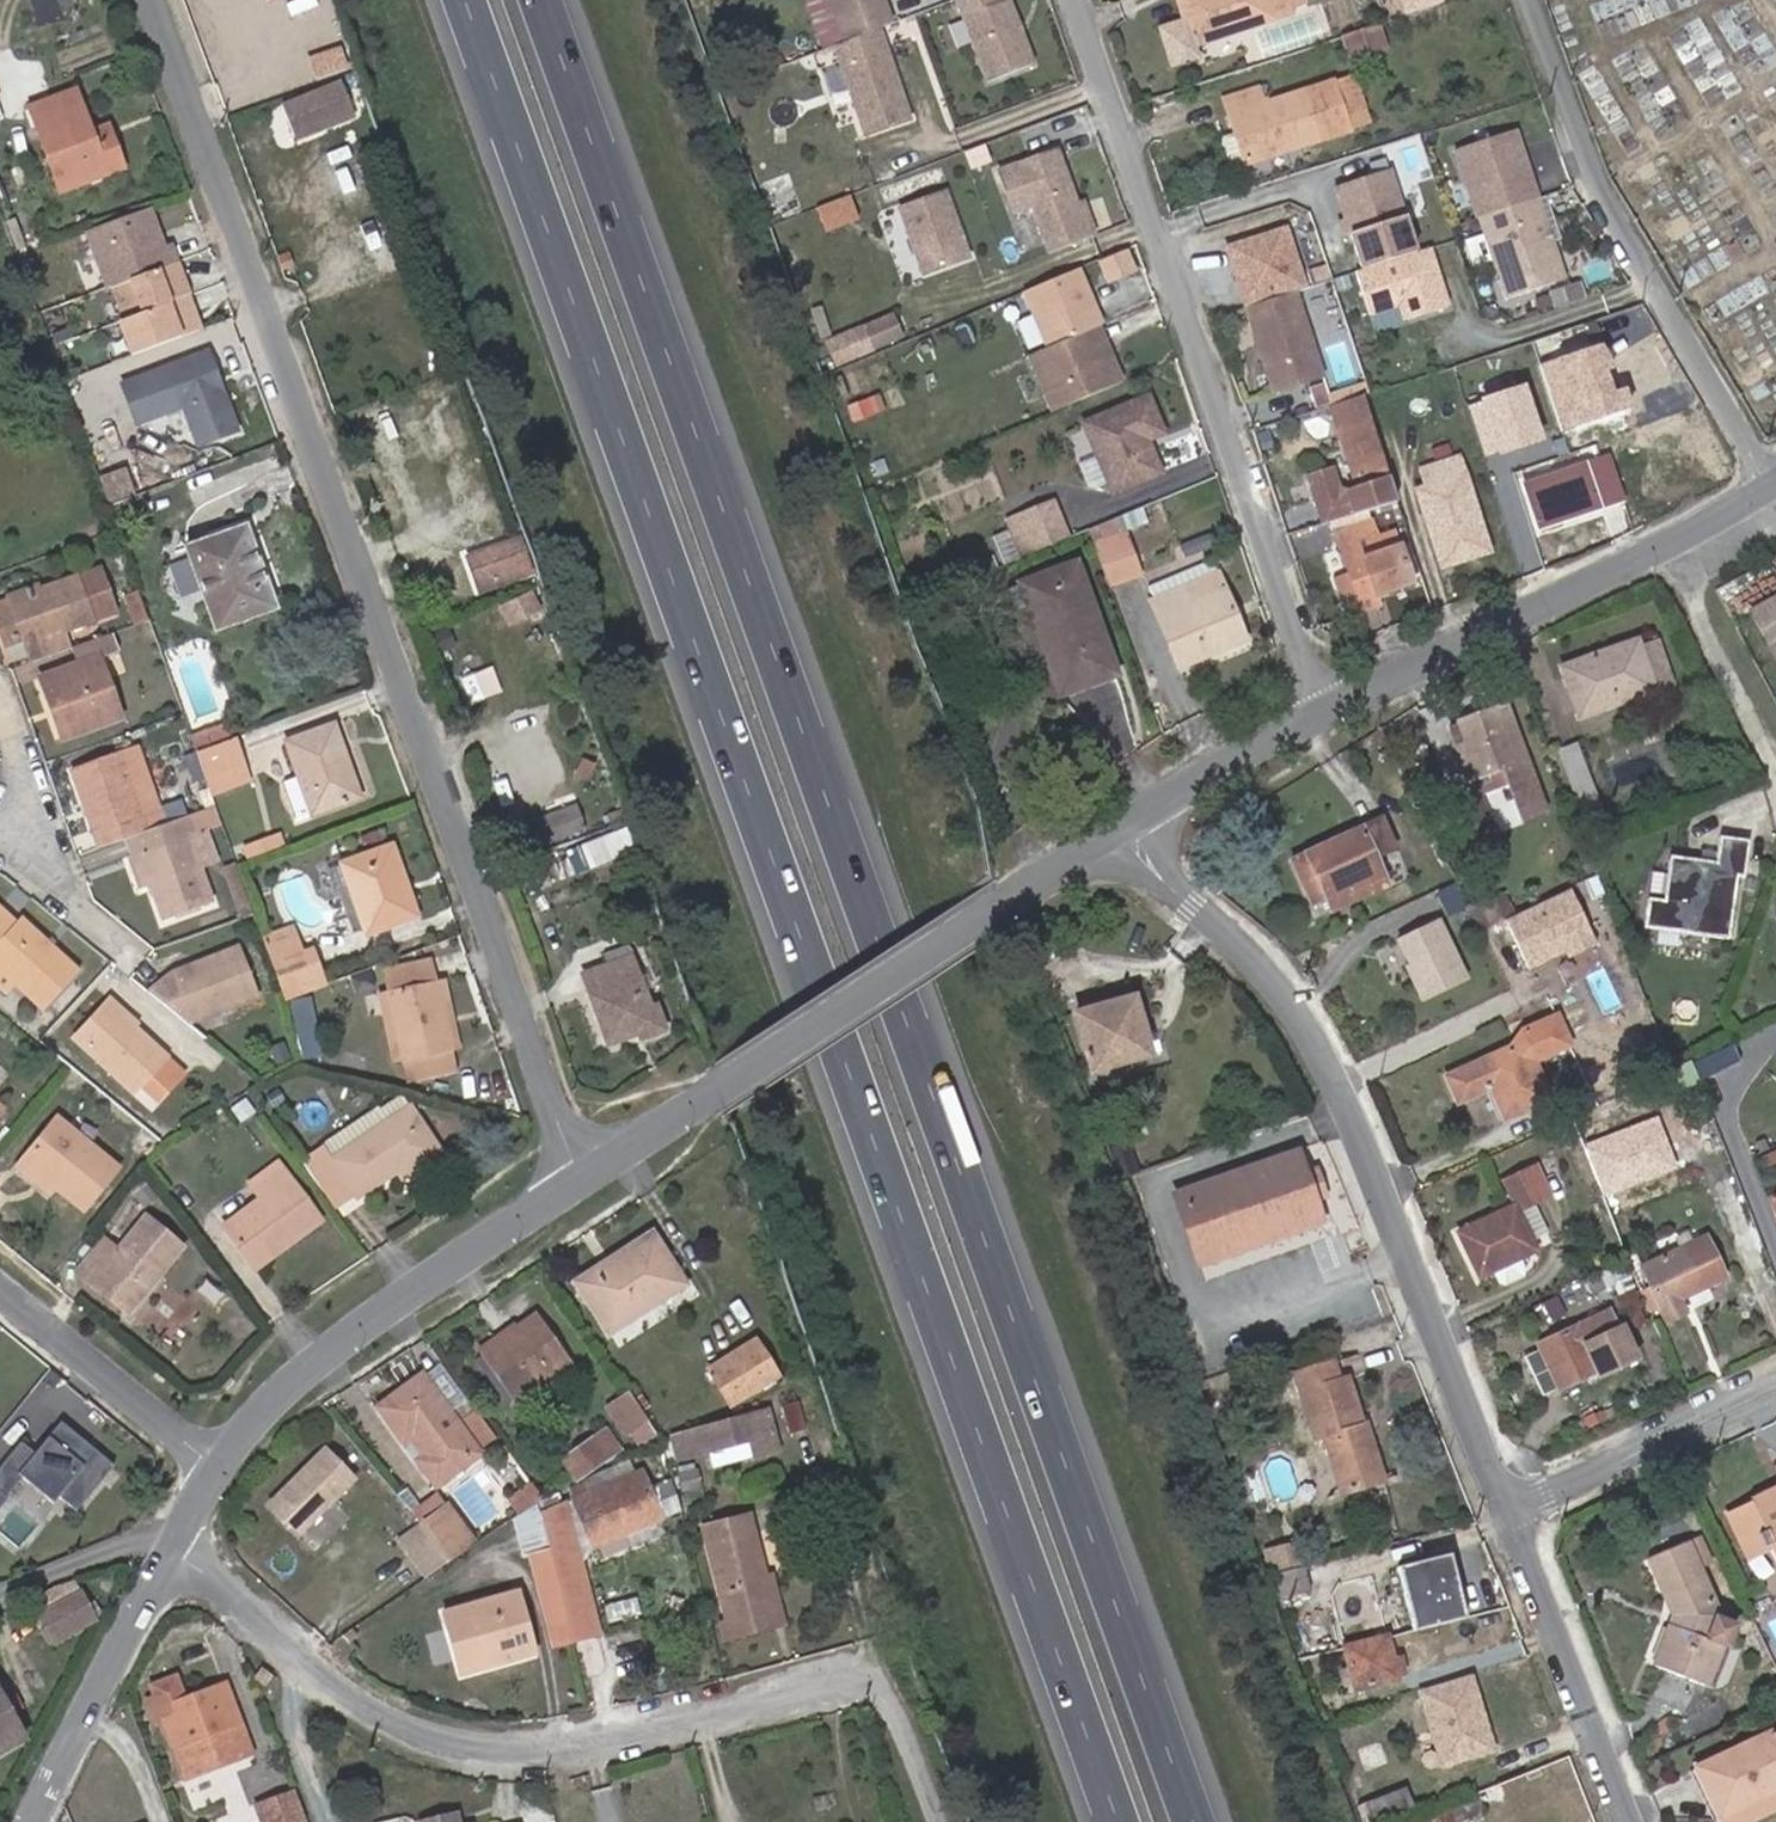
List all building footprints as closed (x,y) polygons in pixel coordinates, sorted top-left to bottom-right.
[(38,27),(61,21),(58,12),(55,0),(30,0),(38,27)] [(58,12),(72,8),(70,0),(55,0),(58,12)] [(883,0),(830,0),(846,41),(878,28),(892,23),(883,0)] [(988,82),(1032,65),(1007,0),(1006,0),(1000,2),(999,0),(956,0),(988,82)] [(1199,58),(1194,42),(1236,28),(1237,31),(1290,14),(1288,8),(1306,2),(1305,0),(1177,0),(1184,20),(1159,29),(1171,66),(1199,58)] [(1404,16),(1444,3),(1443,0),(1398,0),(1404,16)] [(1377,26),(1343,36),(1349,56),(1383,45),(1377,26)] [(834,46),(866,136),(911,120),(878,28),(846,41),(834,46)] [(1332,82),(1347,131),(1364,126),(1349,77),(1332,82)] [(280,101),(292,134),(352,111),(340,79),(280,101)] [(1223,136),(1221,140),(1228,163),(1233,165),(1244,161),(1245,164),(1347,131),(1332,82),(1263,104),(1257,88),(1224,99),(1235,133),(1223,136)] [(60,191),(122,167),(110,136),(94,142),(90,132),(75,90),(29,107),(60,191)] [(107,126),(90,132),(94,142),(110,136),(107,126)] [(1515,131),(1455,151),(1478,218),(1537,199),(1515,131)] [(1057,150),(999,172),(1014,214),(1033,207),(1051,254),(1095,235),(1088,217),(1082,219),(1077,206),(1057,150)] [(1389,171),(1335,187),(1346,221),(1350,235),(1361,270),(1415,253),(1389,171)] [(970,258),(945,193),(900,210),(925,275),(970,258)] [(1552,241),(1561,238),(1546,196),(1537,199),(1552,241)] [(1537,199),(1478,218),(1484,234),(1465,241),(1473,267),(1493,261),(1506,300),(1566,280),(1552,241),(1537,199)] [(1077,206),(1082,219),(1088,217),(1083,204),(1077,206)] [(112,286),(176,262),(169,245),(163,247),(148,208),(86,232),(107,288),(112,286)] [(1340,222),(1344,237),(1350,235),(1346,221),(1340,222)] [(1229,246),(1241,281),(1236,282),(1245,307),(1294,292),(1304,288),(1285,228),(1229,246)] [(1226,247),(1236,282),(1241,281),(1229,246),(1226,247)] [(1100,260),(1111,282),(1139,269),(1128,247),(1100,260)] [(1361,270),(1355,272),(1368,315),(1399,305),(1404,321),(1447,308),(1428,249),(1415,253),(1361,270)] [(112,286),(124,320),(188,296),(176,262),(112,286)] [(1102,324),(1080,268),(1026,291),(1048,346),(1087,330),(1098,325),(1102,324)] [(1294,292),(1245,307),(1271,392),(1321,377),(1294,292)] [(119,321),(132,355),(194,331),(188,317),(195,314),(188,296),(124,320),(119,321)] [(895,309),(825,338),(836,365),(906,336),(895,309)] [(188,317),(194,331),(201,329),(195,314),(188,317)] [(1583,325),(1559,333),(1564,348),(1588,341),(1596,338),(1591,322),(1583,325)] [(1097,353),(1108,348),(1098,325),(1087,330),(1097,353)] [(1048,346),(1028,354),(1052,411),(1121,382),(1108,348),(1097,353),(1087,330),(1048,346)] [(1327,376),(1357,372),(1354,341),(1323,345),(1327,376)] [(1607,345),(1540,366),(1561,432),(1627,411),(1607,345)] [(216,371),(209,352),(140,378),(154,417),(184,405),(199,445),(238,430),(222,387),(214,391),(207,374),(216,371)] [(216,371),(207,374),(214,391),(222,387),(216,371)] [(140,378),(123,384),(137,423),(154,417),(140,378)] [(1521,385),(1466,402),(1484,460),(1539,442),(1521,385)] [(1362,396),(1331,406),(1357,489),(1346,492),(1338,488),(1332,469),(1307,477),(1322,525),(1396,503),(1362,396)] [(1147,397),(1083,423),(1111,492),(1158,473),(1148,448),(1144,450),(1140,441),(1145,440),(1161,433),(1147,397)] [(1518,470),(1537,529),(1622,501),(1607,457),(1583,465),(1578,450),(1518,470)] [(1416,490),(1441,566),(1452,563),(1449,555),(1481,544),(1474,523),(1478,522),(1457,458),(1422,470),(1427,487),(1416,490)] [(1052,503),(1008,521),(1022,556),(1067,538),(1052,503)] [(1104,573),(1132,562),(1122,534),(1143,526),(1137,511),(1089,530),(1104,573)] [(1370,519),(1359,522),(1364,535),(1375,531),(1370,519)] [(1359,522),(1334,531),(1346,566),(1358,601),(1375,595),(1410,583),(1409,578),(1398,546),(1382,552),(1377,537),(1375,531),(1364,535),(1359,522)] [(1449,555),(1452,563),(1488,551),(1478,522),(1474,523),(1481,544),(1449,555)] [(185,548),(215,630),(275,609),(245,526),(185,548)] [(479,595),(538,571),(522,530),(463,554),(479,595)] [(1393,531),(1377,537),(1382,552),(1398,546),(1393,531)] [(1398,546),(1409,578),(1418,575),(1407,543),(1398,546)] [(1151,601),(1178,666),(1243,640),(1217,575),(1214,576),(1208,561),(1148,586),(1154,600),(1151,601)] [(1047,696),(1064,690),(1064,693),(1115,674),(1074,564),(1019,585),(1029,612),(1018,617),(1047,696)] [(1346,566),(1334,571),(1349,616),(1378,606),(1375,595),(1358,601),(1346,566)] [(5,643),(22,637),(32,662),(71,648),(64,630),(114,612),(99,569),(0,604),(0,629),(5,643)] [(126,597),(136,624),(148,620),(137,593),(126,597)] [(1775,657),(1775,598),(1751,611),(1775,657)] [(120,717),(99,659),(118,651),(112,634),(71,648),(77,666),(80,673),(43,686),(62,738),(120,717)] [(487,678),(519,669),(509,634),(477,643),(487,678)] [(1653,690),(1636,641),(1561,668),(1578,716),(1653,690)] [(1659,642),(1639,649),(1651,684),(1672,677),(1659,642)] [(43,686),(80,673),(77,666),(41,679),(43,686)] [(1544,810),(1505,705),(1457,723),(1465,745),(1456,748),(1474,797),(1508,785),(1521,820),(1544,810)] [(226,724),(190,737),(194,749),(231,736),(226,724)] [(298,778),(282,784),(295,819),(352,798),(335,752),(341,750),(332,725),(286,743),(298,778)] [(231,736),(194,749),(205,778),(241,765),(231,736)] [(1580,741),(1561,748),(1585,811),(1604,804),(1580,741)] [(127,837),(145,831),(139,814),(156,808),(136,749),(119,755),(73,771),(100,847),(127,837)] [(358,796),(341,750),(335,752),(352,798),(358,796)] [(210,794),(247,780),(241,765),(205,778),(210,794)] [(145,831),(127,837),(134,856),(128,858),(139,888),(149,884),(163,921),(212,903),(199,868),(187,837),(205,831),(219,826),(212,807),(145,831)] [(530,823),(538,846),(582,829),(574,807),(530,823)] [(1387,885),(1374,857),(1394,849),(1380,819),(1361,828),(1305,853),(1290,860),(1311,906),(1326,899),(1331,911),(1387,885)] [(625,826),(581,844),(589,865),(633,848),(625,826)] [(217,862),(205,831),(187,837),(199,868),(217,862)] [(1743,876),(1749,839),(1719,836),(1716,854),(1715,861),(1701,859),(1670,855),(1667,874),(1664,899),(1648,897),(1644,926),(1728,938),(1737,875),(1743,876)] [(248,863),(282,850),(278,840),(245,852),(248,863)] [(410,919),(400,889),(406,887),(391,846),(341,863),(366,935),(410,919)] [(1383,854),(1393,879),(1407,874),(1398,849),(1383,854)] [(1701,859),(1715,861),(1716,854),(1702,851),(1701,859)] [(249,906),(235,865),(223,869),(237,910),(249,906)] [(1648,897),(1664,899),(1667,874),(1652,872),(1648,897)] [(416,917),(406,887),(400,889),(410,919),(416,917)] [(1569,890),(1504,922),(1532,979),(1597,947),(1569,890)] [(14,982),(41,1007),(76,970),(20,919),(15,923),(0,910),(0,970),(14,982)] [(1439,917),(1391,939),(1419,1001),(1468,979),(1439,917)] [(293,940),(289,928),(264,937),(268,949),(293,940)] [(293,940),(268,949),(286,998),(322,985),(310,954),(300,957),(293,940)] [(172,972),(148,992),(187,1024),(258,996),(239,946),(172,972)] [(642,1038),(662,1030),(654,1007),(648,1009),(625,947),(603,954),(607,965),(583,974),(609,1043),(640,1032),(642,1038)] [(431,982),(426,959),(420,961),(425,983),(431,982)] [(403,1060),(407,1082),(453,1072),(448,1050),(458,1048),(443,980),(431,982),(425,983),(420,961),(385,968),(390,992),(379,995),(393,1062),(403,1060)] [(0,970),(0,986),(6,991),(14,982),(0,970)] [(1149,1056),(1133,998),(1073,1014),(1090,1072),(1149,1056)] [(110,1000),(99,1011),(125,1035),(132,1027),(133,1027),(136,1024),(110,1000)] [(99,1011),(75,1039),(133,1092),(139,1085),(157,1101),(182,1074),(132,1027),(125,1035),(99,1011)] [(1582,1037),(1570,1012),(1556,1018),(1568,1043),(1582,1037)] [(1549,1100),(1533,1062),(1568,1045),(1568,1043),(1556,1018),(1556,1016),(1522,1031),(1509,1049),(1445,1077),(1457,1103),(1489,1088),(1503,1120),(1549,1100)] [(387,1121),(330,1158),(353,1195),(356,1198),(397,1172),(401,1179),(441,1153),(409,1106),(405,1109),(397,1097),(379,1109),(387,1121)] [(353,1195),(330,1158),(387,1121),(379,1109),(322,1147),(302,1159),(334,1206),(353,1195)] [(1658,1116),(1581,1146),(1602,1200),(1679,1171),(1658,1116)] [(57,1120),(24,1161),(54,1185),(82,1208),(116,1168),(57,1120)] [(1311,1197),(1308,1187),(1304,1174),(1296,1153),(1174,1195),(1186,1229),(1198,1264),(1320,1221),(1311,1197)] [(1568,1191),(1552,1155),(1523,1169),(1539,1204),(1568,1191)] [(54,1185),(24,1161),(19,1167),(48,1192),(54,1185)] [(224,1226),(252,1264),(281,1243),(284,1247),(320,1221),(277,1164),(250,1184),(260,1199),(224,1226)] [(1531,1242),(1518,1214),(1534,1206),(1539,1204),(1523,1169),(1499,1179),(1512,1206),(1457,1232),(1478,1277),(1494,1270),(1499,1281),(1503,1283),(1520,1275),(1522,1271),(1517,1259),(1535,1251),(1531,1242)] [(1320,1183),(1316,1170),(1304,1174),(1308,1187),(1311,1197),(1324,1193),(1320,1183)] [(1547,1234),(1534,1206),(1518,1214),(1531,1242),(1547,1234)] [(103,1239),(76,1272),(79,1274),(78,1275),(94,1289),(95,1287),(99,1282),(114,1294),(110,1299),(127,1313),(182,1247),(146,1217),(118,1251),(103,1239)] [(609,1332),(682,1285),(650,1235),(577,1282),(609,1332)] [(1722,1278),(1714,1259),(1703,1238),(1641,1268),(1651,1289),(1660,1308),(1658,1308),(1665,1321),(1674,1316),(1683,1312),(1677,1299),(1722,1278)] [(255,1269),(284,1247),(281,1243),(252,1264),(255,1269)] [(1615,1286),(1625,1310),(1641,1303),(1624,1264),(1601,1274),(1607,1289),(1615,1286)] [(114,1294),(99,1282),(95,1287),(110,1299),(114,1294)] [(1538,1327),(1564,1315),(1555,1298),(1530,1311),(1538,1327)] [(1539,1349),(1522,1357),(1540,1397),(1596,1371),(1598,1376),(1635,1359),(1621,1327),(1615,1330),(1607,1311),(1537,1345),(1539,1349)] [(571,1363),(554,1338),(537,1313),(478,1354),(496,1378),(514,1403),(571,1363)] [(776,1377),(766,1359),(754,1341),(707,1369),(719,1388),(730,1406),(776,1377)] [(1362,1426),(1347,1378),(1338,1381),(1332,1362),(1313,1368),(1294,1374),(1314,1439),(1323,1436),(1341,1493),(1362,1488),(1383,1481),(1365,1425),(1362,1426)] [(479,1454),(421,1375),(378,1408),(404,1444),(411,1438),(424,1456),(417,1461),(435,1486),(479,1454)] [(647,1420),(629,1393),(611,1405),(628,1432),(647,1420)] [(804,1429),(796,1403),(781,1407),(788,1433),(804,1429)] [(779,1451),(768,1411),(749,1416),(726,1422),(671,1438),(677,1460),(732,1445),(749,1440),(754,1457),(779,1451)] [(7,1498),(5,1496),(21,1477),(53,1502),(58,1496),(76,1510),(113,1465),(60,1421),(34,1453),(20,1441),(0,1466),(0,1506),(7,1498)] [(591,1468),(618,1450),(605,1430),(577,1450),(562,1460),(575,1480),(591,1468)] [(299,1533),(352,1480),(338,1465),(323,1451),(270,1504),(284,1518),(299,1533)] [(590,1492),(632,1474),(627,1463),(602,1474),(585,1481),(590,1492)] [(702,1488),(697,1468),(677,1474),(681,1492),(702,1488)] [(661,1519),(651,1496),(640,1471),(632,1474),(590,1492),(571,1500),(581,1524),(592,1549),(626,1534),(657,1521),(661,1519)] [(536,1502),(542,1499),(530,1482),(506,1499),(517,1516),(536,1502)] [(1746,1502),(1746,1503),(1725,1513),(1748,1561),(1768,1552),(1775,1567),(1775,1487),(1746,1502)] [(423,1527),(447,1559),(473,1540),(440,1495),(413,1515),(421,1524),(423,1527)] [(597,1635),(564,1501),(539,1512),(548,1549),(572,1642),(573,1642),(597,1635)] [(539,1512),(536,1502),(517,1516),(512,1519),(521,1555),(530,1553),(553,1647),(572,1642),(548,1549),(539,1512)] [(764,1578),(748,1516),(726,1522),(702,1528),(727,1623),(772,1611),(764,1578)] [(630,1545),(661,1532),(657,1521),(626,1534),(630,1545)] [(447,1559),(423,1527),(399,1544),(423,1578),(448,1560),(447,1559)] [(1714,1617),(1716,1611),(1686,1543),(1667,1550),(1647,1559),(1672,1616),(1652,1666),(1678,1676),(1704,1686),(1721,1645),(1726,1647),(1735,1626),(1714,1617)] [(1464,1618),(1449,1554),(1396,1567),(1412,1631),(1464,1618)] [(753,1631),(782,1624),(770,1577),(764,1578),(772,1611),(727,1623),(721,1624),(725,1638),(753,1631)] [(39,1624),(52,1644),(96,1620),(94,1616),(80,1593),(75,1583),(55,1593),(55,1592),(53,1589),(33,1599),(44,1621),(39,1624)] [(80,1593),(94,1616),(99,1614),(87,1589),(80,1593)] [(533,1654),(524,1623),(516,1593),(444,1613),(452,1644),(460,1674),(533,1654)] [(1392,1660),(1386,1637),(1343,1648),(1353,1690),(1397,1680),(1395,1674),(1392,1660)] [(1402,1672),(1399,1658),(1392,1660),(1395,1674),(1402,1672)] [(273,1677),(260,1667),(253,1678),(265,1687),(273,1677)] [(1418,1688),(1442,1766),(1501,1747),(1477,1670),(1418,1688)] [(182,1700),(174,1679),(153,1687),(157,1697),(148,1701),(156,1721),(162,1719),(185,1779),(252,1753),(224,1684),(182,1700)] [(24,1739),(0,1697),(0,1752),(24,1739)] [(1695,1768),(1718,1816),(1775,1789),(1775,1729),(1695,1768)] [(1411,1808),(1403,1788),(1356,1808),(1362,1821),(1377,1821),(1411,1808)] [(1775,1810),(1775,1789),(1718,1816),(1721,1821),(1751,1821),(1775,1810)] [(294,1791),(254,1807),(260,1821),(300,1821),(305,1820),(294,1791)] [(1483,1812),(1477,1796),(1441,1811),(1412,1821),(1459,1821),(1483,1812)]
